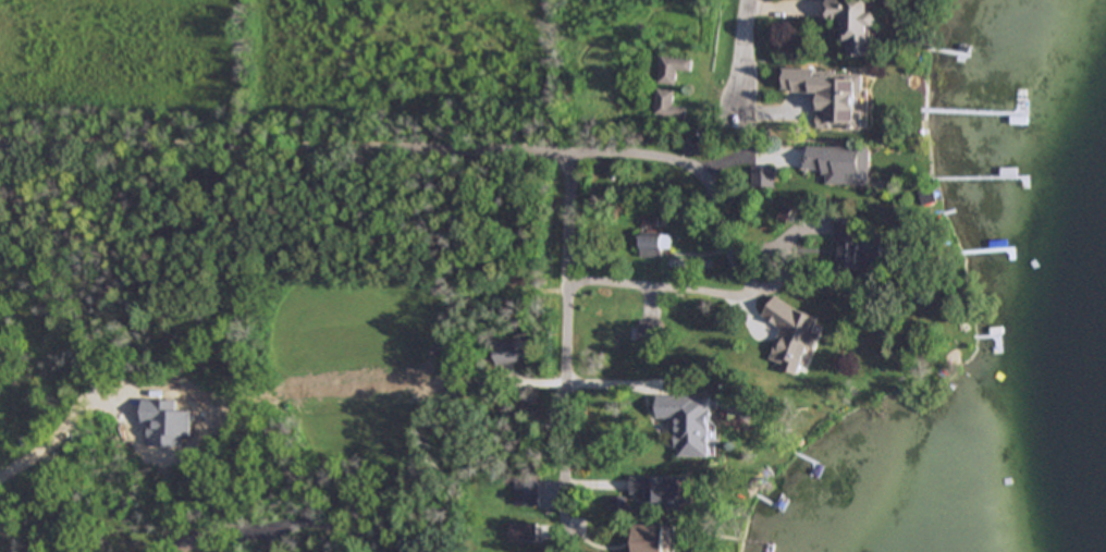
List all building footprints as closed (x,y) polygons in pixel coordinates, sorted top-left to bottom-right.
[(875,8),(869,8),(869,0),(827,0),(827,20),(840,20),(840,42),(850,42),(850,56),(875,56),(875,8)] [(677,84),(678,71),(690,72),(691,59),(660,57),(658,83),(677,84)] [(862,128),(863,69),(783,68),(783,90),(818,91),(818,128),(862,128)] [(675,90),(656,89),(654,115),(684,118),(685,106),(674,106),(675,90)] [(827,183),(870,183),(870,146),(806,146),(806,171),(827,171),(827,183)] [(776,168),(752,168),(752,187),(776,187),(776,168)] [(862,219),(837,218),(836,272),(873,272),(873,262),(883,262),(884,240),(862,240),(862,219)] [(671,233),(641,232),(640,256),(662,257),(663,248),(669,248),(671,233)] [(764,318),(785,326),(770,365),(797,375),(807,347),(815,351),(822,332),(813,329),(819,315),(772,297),(764,318)] [(661,320),(639,320),(639,341),(661,341),(661,320)] [(529,358),(524,338),(493,345),(497,366),(529,358)] [(712,395),(658,394),(656,418),(677,418),(676,456),(711,457),(712,395)] [(683,476),(631,476),(631,494),(643,494),(643,505),(683,505),(683,476)] [(537,478),(515,478),(515,504),(537,504),(537,478)] [(536,522),(508,522),(508,540),(536,540),(536,522)] [(664,524),(635,524),(635,551),(664,551),(664,524)]
